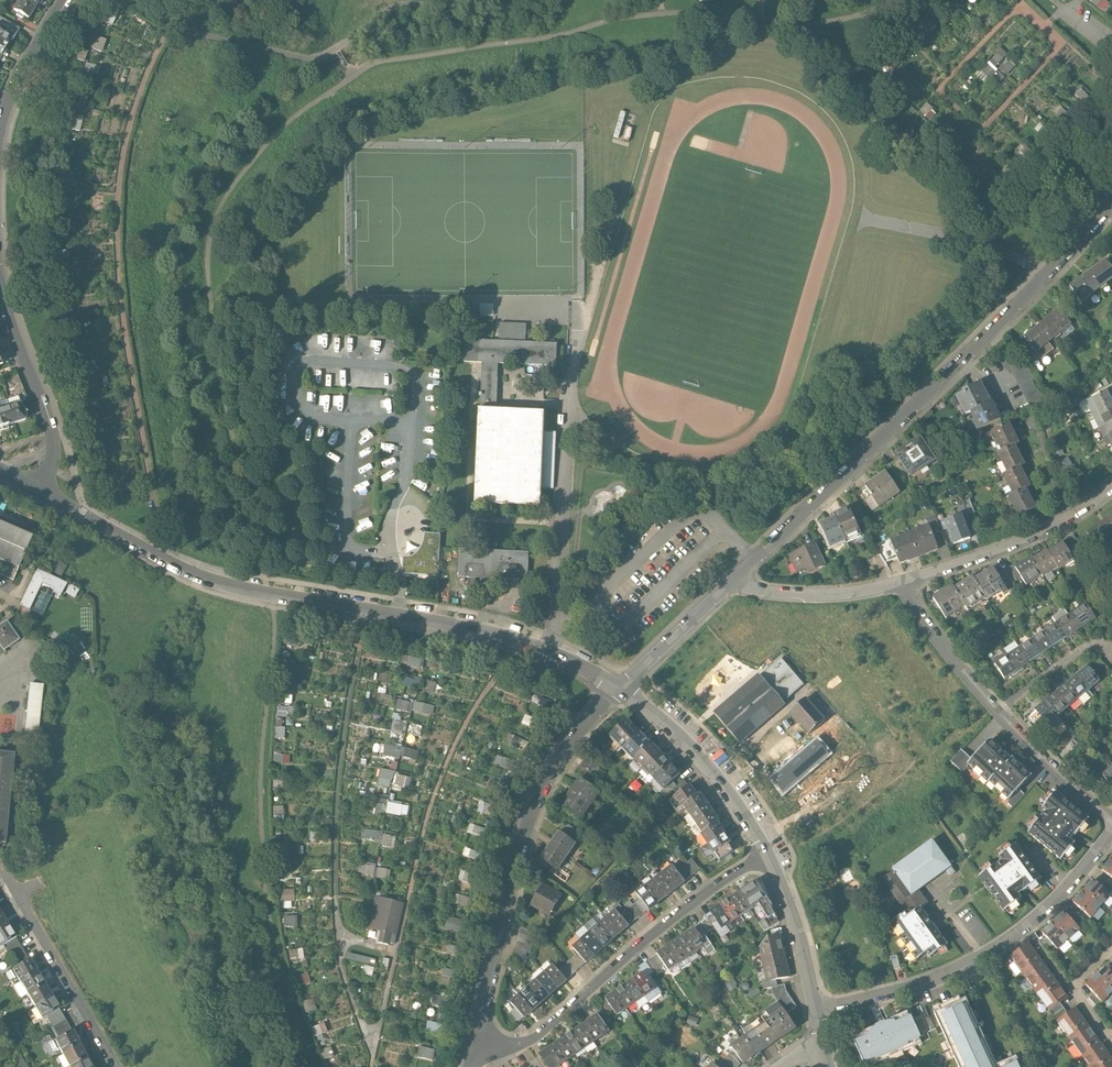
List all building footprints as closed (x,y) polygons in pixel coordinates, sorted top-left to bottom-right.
[(17,0),(10,0),(7,6),(12,9),(17,0)] [(12,9),(27,18),(33,8),(21,0),(17,0),(12,9)] [(0,20),(0,27),(10,33),(8,38),(12,40),(19,28),(1,18),(0,20)] [(4,44),(8,38),(10,33),(0,27),(0,42),(4,44)] [(1002,48),(977,73),(993,89),(1006,75),(996,66),(1008,54),(1002,48)] [(998,65),(1007,75),(1018,64),(1009,55),(998,65)] [(84,75),(93,77),(96,64),(87,62),(84,75)] [(616,135),(621,136),(626,112),(622,111),(616,135)] [(71,126),(82,128),(85,115),(74,113),(71,126)] [(1086,271),(1100,289),(1111,279),(1111,266),(1104,257),(1086,271)] [(1100,289),(1086,271),(1068,285),(1082,303),(1100,289)] [(1059,308),(1041,321),(1053,338),(1071,324),(1059,308)] [(528,338),(527,320),(501,320),(501,339),(528,338)] [(1053,338),(1041,321),(1023,335),(1035,351),(1053,338)] [(463,338),(462,359),(481,360),(480,406),(496,407),(497,361),(554,364),(555,343),(463,338)] [(1007,361),(1030,406),(1045,398),(1022,353),(1007,361)] [(963,412),(968,409),(989,398),(980,378),(955,394),(963,412)] [(1087,398),(1092,407),(1111,398),(1107,388),(1087,398)] [(331,395),(326,396),(326,412),(347,411),(346,394),(334,395),(334,400),(331,400),(331,395)] [(989,398),(968,409),(976,430),(1001,415),(992,396),(989,398)] [(1096,417),(1111,409),(1111,398),(1092,407),(1096,417)] [(374,414),(374,399),(360,399),(360,414),(374,414)] [(20,403),(9,407),(14,423),(26,420),(20,403)] [(473,503),(540,506),(541,487),(543,429),(544,409),(496,407),(480,406),(477,406),(473,503)] [(0,409),(0,421),(2,427),(14,423),(9,407),(0,409)] [(1101,426),(1111,421),(1111,409),(1096,417),(1101,426)] [(991,429),(1001,448),(1015,440),(1019,438),(1009,419),(991,429)] [(1105,435),(1111,432),(1111,421),(1101,426),(1105,435)] [(543,429),(541,487),(554,487),(556,430),(543,429)] [(917,437),(896,453),(909,470),(930,457),(917,437)] [(996,450),(1006,469),(1020,461),(1023,459),(1015,440),(1001,448),(996,450)] [(1011,492),(1025,484),(1030,482),(1020,461),(1006,469),(1001,471),(1011,492)] [(864,485),(857,490),(870,509),(899,490),(882,467),(863,481),(864,485)] [(1034,507),(1025,484),(1011,492),(1007,494),(1016,516),(1034,507)] [(849,511),(834,518),(844,538),(860,530),(849,511)] [(844,538),(834,518),(831,513),(816,521),(830,548),(845,540),(844,538)] [(961,513),(943,519),(951,543),(969,537),(961,513)] [(1093,526),(1107,546),(1111,543),(1111,513),(1093,526)] [(928,522),(909,530),(916,555),(936,548),(928,522)] [(0,523),(0,575),(13,581),(32,537),(0,523)] [(916,555),(909,530),(889,538),(895,557),(897,562),(916,555)] [(411,560),(406,560),(406,574),(438,576),(440,534),(428,534),(427,539),(425,546),(422,552),(417,557),(411,560)] [(895,557),(889,538),(876,542),(879,552),(884,560),(895,557)] [(1062,540),(1047,549),(1057,565),(1059,567),(1074,557),(1062,540)] [(815,541),(787,555),(793,573),(803,569),(806,574),(825,565),(815,541)] [(1046,548),(1030,558),(1040,573),(1042,575),(1057,565),(1047,549),(1046,548)] [(530,554),(460,551),(459,577),(469,577),(468,590),(475,590),(476,577),(517,579),(517,597),(528,597),(530,554)] [(879,552),(867,559),(875,572),(886,564),(884,560),(879,552)] [(1029,556),(1014,566),(1025,583),(1040,573),(1030,558),(1029,556)] [(991,565),(972,577),(985,598),(987,600),(1005,589),(991,565)] [(53,593),(60,596),(67,584),(37,570),(20,605),(29,610),(42,583),(54,589),(53,593)] [(970,573),(951,585),(964,605),(966,609),(985,598),(972,577),(970,573)] [(933,593),(936,598),(944,611),(947,616),(964,605),(951,585),(950,583),(933,593)] [(79,591),(70,585),(65,594),(73,599),(79,591)] [(936,598),(928,603),(936,616),(944,611),(936,598)] [(1082,626),(1095,618),(1082,598),(1069,607),(1082,626)] [(1069,635),(1082,626),(1069,607),(1056,616),(1069,635)] [(1056,644),(1069,635),(1056,616),(1043,624),(1056,644)] [(3,651),(18,640),(6,623),(0,627),(0,646),(3,651)] [(1043,652),(1056,644),(1043,624),(1030,633),(1043,652)] [(1031,661),(1043,652),(1030,633),(1017,642),(1031,661)] [(1018,670),(1031,661),(1017,642),(1005,651),(1018,670)] [(1005,679),(1018,670),(1005,651),(992,659),(1005,679)] [(421,668),(424,658),(411,655),(409,665),(421,668)] [(780,657),(758,674),(785,707),(807,689),(780,657)] [(434,658),(432,668),(443,670),(445,660),(434,658)] [(1074,675),(1087,690),(1087,689),(1097,681),(1084,667),(1074,675)] [(758,674),(715,710),(742,742),(785,707),(758,674)] [(1064,683),(1076,698),(1077,697),(1087,690),(1074,675),(1064,683)] [(427,679),(425,688),(435,691),(437,681),(427,679)] [(1054,691),(1066,706),(1076,698),(1064,683),(1054,691)] [(43,685),(30,684),(25,732),(38,733),(43,685)] [(1087,690),(1077,697),(1083,704),(1093,696),(1087,689),(1087,690)] [(1044,700),(1056,714),(1066,706),(1054,691),(1044,700)] [(400,698),(397,708),(410,711),(413,702),(400,698)] [(542,698),(540,705),(550,707),(552,701),(542,698)] [(791,713),(809,734),(825,720),(806,699),(791,713)] [(434,714),(436,704),(416,700),(414,710),(434,714)] [(1039,729),(1056,714),(1044,700),(1027,714),(1039,729)] [(281,716),(290,716),(290,706),(281,706),(281,716)] [(526,714),(523,723),(536,726),(538,717),(526,714)] [(607,738),(618,748),(636,727),(624,716),(607,738)] [(392,730),(404,733),(406,723),(395,720),(392,730)] [(422,736),(424,726),(413,723),(411,733),(422,736)] [(287,737),(287,727),(276,726),(276,737),(287,737)] [(618,748),(629,759),(647,739),(636,727),(618,748)] [(525,745),(526,736),(509,735),(508,745),(525,745)] [(629,759),(640,770),(658,750),(647,739),(629,759)] [(972,759),(967,765),(987,783),(988,782),(1010,757),(1007,754),(990,739),(980,750),(972,759)] [(772,781),(783,793),(829,753),(817,740),(771,779),(772,781)] [(385,755),(401,757),(403,745),(387,742),(385,755)] [(403,756),(415,758),(417,749),(404,746),(403,756)] [(960,749),(948,762),(960,772),(967,765),(972,759),(960,749)] [(640,770),(649,780),(669,761),(658,750),(640,770)] [(5,844),(14,755),(0,753),(0,844),(5,844)] [(495,764),(511,771),(515,761),(499,754),(495,764)] [(1010,757),(988,782),(1008,799),(1024,781),(1031,773),(1011,756),(1010,757)] [(649,780),(658,790),(670,779),(679,771),(669,761),(649,780)] [(1102,774),(1111,783),(1111,763),(1102,774)] [(383,768),(380,784),(393,786),(395,770),(383,768)] [(398,774),(395,788),(405,790),(409,776),(398,774)] [(575,777),(558,807),(577,821),(596,788),(575,777)] [(658,790),(664,797),(676,786),(670,779),(658,790)] [(691,807),(695,812),(712,799),(700,782),(677,800),(685,811),(691,807)] [(1044,809),(1027,832),(1040,844),(1060,860),(1075,840),(1071,836),(1075,831),(1089,815),(1055,788),(1041,806),(1044,809)] [(376,815),(386,817),(390,797),(380,795),(376,815)] [(695,812),(702,822),(720,809),(712,799),(695,812)] [(482,800),(479,810),(491,814),(494,804),(482,800)] [(390,801),(388,812),(407,817),(410,805),(390,801)] [(702,822),(711,834),(727,822),(729,820),(720,809),(702,822)] [(478,837),(485,839),(489,828),(471,822),(468,834),(478,837)] [(710,835),(716,844),(734,831),(727,822),(711,834),(710,835)] [(566,828),(556,842),(575,857),(584,843),(566,828)] [(366,839),(382,842),(384,831),(368,829),(366,839)] [(716,844),(723,853),(740,840),(734,831),(716,844)] [(395,846),(398,836),(385,833),(382,843),(395,846)] [(942,840),(904,866),(920,891),(941,878),(959,865),(942,840)] [(556,842),(546,856),(565,870),(575,857),(556,842)] [(977,876),(1003,911),(1022,898),(1019,893),(1023,890),(1041,877),(1027,858),(1016,842),(997,855),(1000,860),(977,876)] [(470,856),(479,857),(480,850),(471,849),(470,856)] [(685,869),(692,879),(708,866),(700,856),(685,869)] [(685,869),(679,861),(670,868),(683,886),(692,879),(685,869)] [(1104,871),(1111,878),(1111,861),(1104,871)] [(376,875),(377,865),(365,864),(364,873),(376,875)] [(391,878),(392,869),(380,868),(379,877),(391,878)] [(683,886),(670,868),(661,875),(674,893),(683,886)] [(462,869),(460,882),(470,885),(473,872),(462,869)] [(674,893),(661,875),(652,883),(665,900),(674,893)] [(779,900),(780,899),(764,875),(753,883),(765,900),(768,898),(777,913),(784,908),(779,900)] [(548,880),(538,903),(557,913),(568,892),(548,880)] [(1095,881),(1085,892),(1100,905),(1110,894),(1095,881)] [(665,900),(652,883),(643,890),(648,896),(657,907),(665,900)] [(753,883),(742,891),(754,908),(765,900),(753,883)] [(284,908),(296,907),(295,888),(283,889),(284,908)] [(742,891),(731,898),(743,916),(754,908),(742,891)] [(1091,917),(1100,905),(1085,892),(1075,904),(1091,917)] [(377,895),(370,928),(379,930),(377,940),(396,944),(405,901),(377,895)] [(627,914),(636,924),(657,907),(648,896),(627,914)] [(731,898),(719,906),(731,923),(743,916),(731,898)] [(622,907),(613,915),(628,931),(636,924),(627,914),(622,907)] [(935,961),(956,946),(929,907),(918,916),(915,910),(894,927),(898,935),(903,930),(923,963),(929,957),(932,955),(935,961)] [(8,909),(0,914),(0,931),(16,921),(8,909)] [(1055,923),(1068,939),(1080,928),(1067,913),(1055,923)] [(299,925),(298,914),(285,915),(285,926),(299,925)] [(446,929),(464,934),(467,919),(450,915),(446,929)] [(613,915),(605,922),(619,939),(628,931),(613,915)] [(16,921),(0,931),(0,932),(7,943),(16,938),(23,933),(16,921)] [(703,921),(693,928),(706,945),(715,938),(703,921)] [(605,922),(597,929),(611,946),(619,939),(605,922)] [(1068,939),(1055,923),(1043,934),(1057,949),(1068,939)] [(693,928),(684,935),(696,952),(706,945),(693,928)] [(597,929),(588,937),(602,953),(611,946),(597,929)] [(793,947),(790,930),(766,936),(770,953),(793,947)] [(36,955),(23,933),(16,938),(29,959),(36,955)] [(684,935),(674,941),(687,959),(696,952),(684,935)] [(1027,967),(1047,954),(1035,936),(1015,950),(1027,967)] [(541,943),(525,937),(523,952),(526,954),(525,960),(533,963),(535,950),(540,952),(541,943)] [(588,937),(580,944),(585,951),(593,961),(602,953),(588,937)] [(674,941),(665,948),(666,949),(673,959),(677,965),(687,959),(674,941)] [(304,947),(290,950),(292,959),(306,956),(304,947)] [(799,971),(793,947),(770,953),(776,976),(785,974),(799,971)] [(648,961),(652,967),(655,971),(673,959),(666,949),(648,961)] [(376,965),(378,958),(349,951),(347,958),(376,965)] [(566,967),(575,978),(593,961),(585,951),(566,967)] [(1060,973),(1047,954),(1027,967),(1040,986),(1060,973)] [(44,967),(36,955),(29,959),(20,965),(27,977),(44,967)] [(566,986),(575,978),(566,967),(561,961),(553,969),(566,986)] [(1102,972),(1111,984),(1111,963),(1102,972)] [(367,964),(364,972),(373,975),(376,967),(367,964)] [(52,979),(44,967),(27,977),(35,989),(52,979)] [(444,967),(443,982),(453,983),(454,968),(444,967)] [(652,967),(643,973),(654,990),(664,983),(655,971),(652,967)] [(558,994),(566,986),(553,969),(544,977),(558,994)] [(309,972),(297,976),(299,983),(305,981),(304,978),(310,976),(309,972)] [(1102,972),(1089,984),(1106,1002),(1111,997),(1111,984),(1102,972)] [(643,973),(633,980),(645,996),(654,990),(643,973)] [(740,973),(730,979),(736,988),(743,983),(742,982),(745,980),(740,973)] [(1060,973),(1040,986),(1053,1004),(1072,990),(1060,973)] [(787,982),(785,974),(776,976),(771,978),(773,985),(780,983),(787,982)] [(550,1001),(558,994),(544,977),(536,985),(550,1001)] [(60,991),(52,979),(35,989),(43,1001),(60,991)] [(633,980),(624,986),(636,1003),(645,996),(633,980)] [(794,981),(787,982),(780,983),(782,992),(792,1006),(794,1009),(806,1001),(794,985),(794,981)] [(541,1009),(550,1001),(536,985),(527,993),(541,1009)] [(624,986),(615,993),(626,1009),(636,1003),(624,986)] [(67,1003),(60,991),(43,1001),(51,1013),(59,1008),(67,1003)] [(435,993),(434,1005),(449,1006),(450,995),(435,993)] [(533,1017),(541,1009),(527,993),(518,1001),(533,1017)] [(944,1005),(973,1066),(1027,1066),(1020,1052),(998,1062),(967,994),(944,1005)] [(533,1017),(518,1001),(517,1009),(525,1019),(530,1019),(533,1017)] [(59,1008),(71,1032),(80,1027),(67,1003),(59,1008)] [(792,1006),(778,1015),(790,1031),(803,1022),(794,1009),(792,1006)] [(888,1018),(857,1032),(869,1057),(926,1032),(914,1006),(888,1018)] [(607,1008),(594,1016),(607,1035),(619,1027),(607,1008)] [(1074,1008),(1055,1022),(1068,1039),(1087,1025),(1074,1008)] [(696,1013),(694,1020),(702,1023),(705,1016),(696,1013)] [(776,1041),(790,1031),(778,1015),(765,1024),(776,1041)] [(594,1016),(582,1024),(594,1043),(607,1035),(594,1016)] [(326,1021),(313,1026),(317,1035),(329,1030),(326,1021)] [(582,1024),(570,1032),(582,1051),(594,1043),(582,1024)] [(763,1050),(776,1041),(765,1024),(751,1033),(763,1050)] [(1087,1025),(1068,1039),(1081,1057),(1100,1042),(1087,1025)] [(90,1039),(83,1026),(80,1027),(71,1032),(63,1037),(70,1050),(90,1039)] [(570,1032),(557,1040),(570,1059),(582,1051),(570,1032)] [(750,1059),(763,1050),(751,1033),(738,1042),(750,1059)] [(57,1038),(52,1041),(57,1049),(62,1046),(57,1038)] [(97,1052),(90,1039),(70,1050),(77,1063),(97,1052)] [(545,1048),(547,1051),(556,1065),(557,1066),(558,1066),(570,1059),(557,1040),(545,1048)] [(1081,1057),(1089,1066),(1108,1066),(1111,1064),(1111,1058),(1100,1042),(1081,1057)] [(420,1045),(419,1056),(435,1058),(436,1047),(420,1045)] [(639,1048),(632,1052),(637,1059),(643,1056),(639,1048)] [(737,1050),(731,1057),(742,1066),(747,1060),(737,1050)] [(547,1051),(537,1057),(541,1064),(539,1066),(540,1066),(553,1066),(556,1065),(547,1051)] [(97,1052),(77,1063),(79,1066),(101,1066),(104,1065),(97,1052)] [(726,1063),(730,1066),(741,1066),(742,1066),(731,1057),(726,1063)] [(714,1066),(730,1066),(726,1063),(722,1059),(714,1066)]
